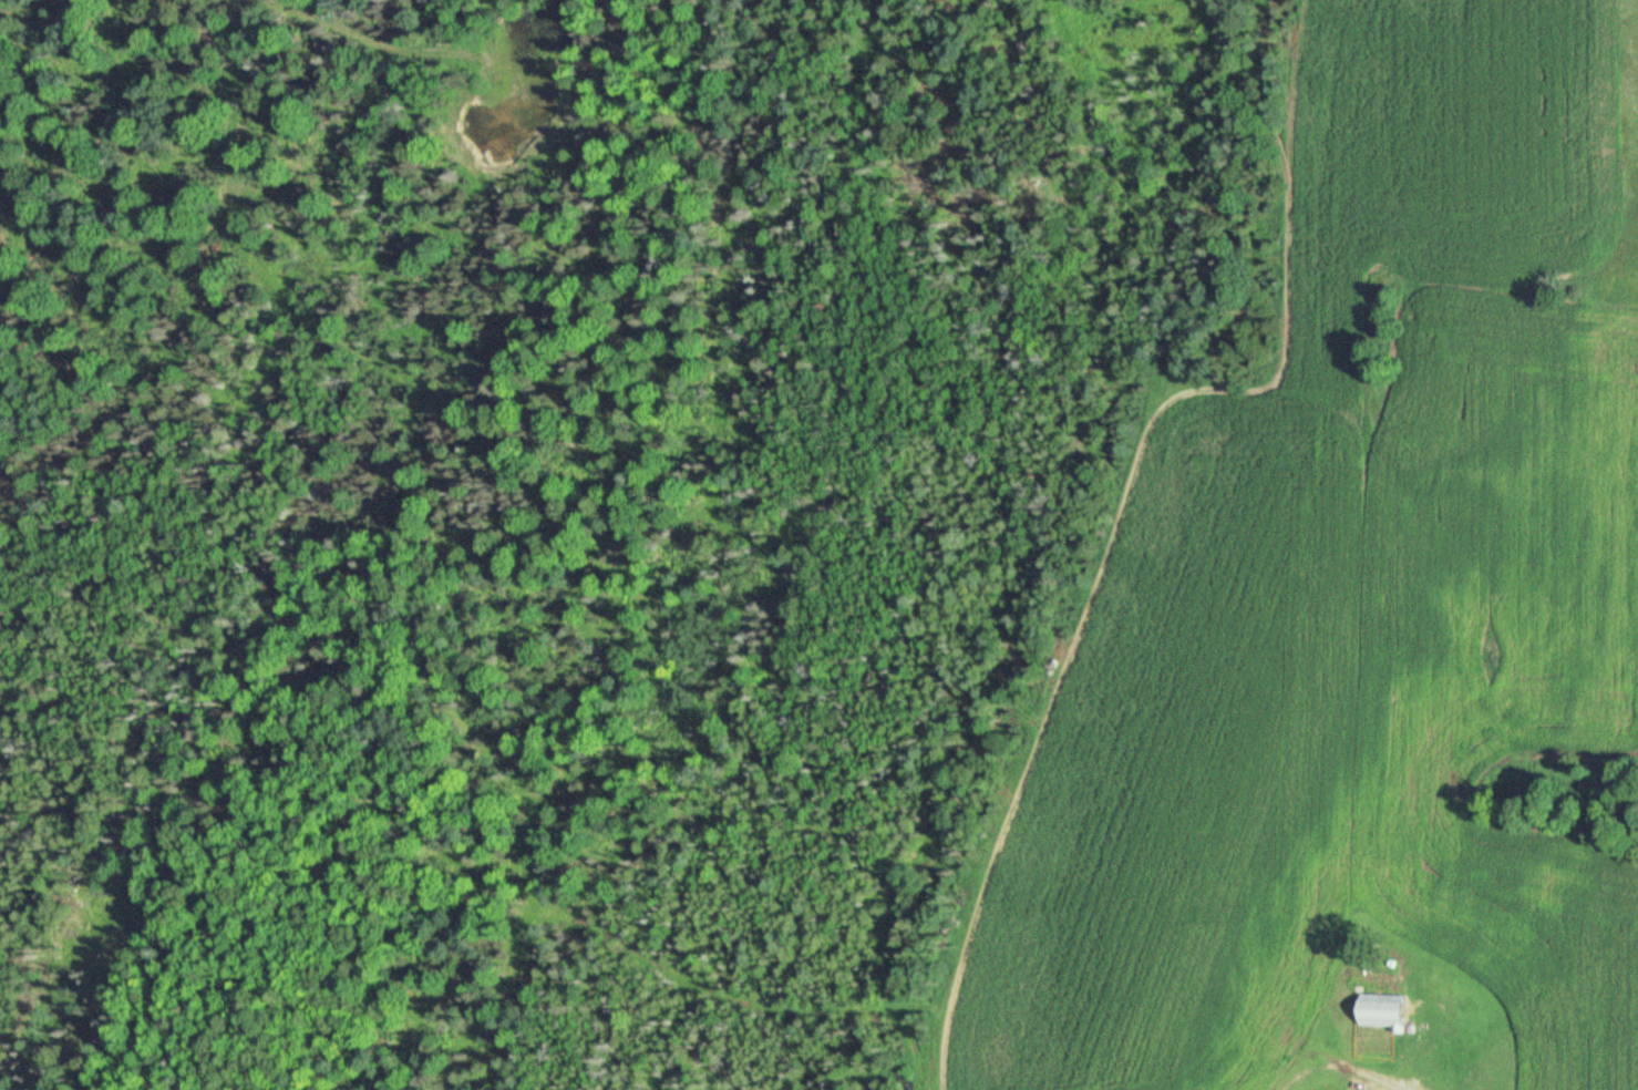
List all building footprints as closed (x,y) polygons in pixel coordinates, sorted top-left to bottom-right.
[(1393,1028),(1393,1034),(1406,1035),(1407,996),(1359,995),(1359,1027),(1393,1028)]
